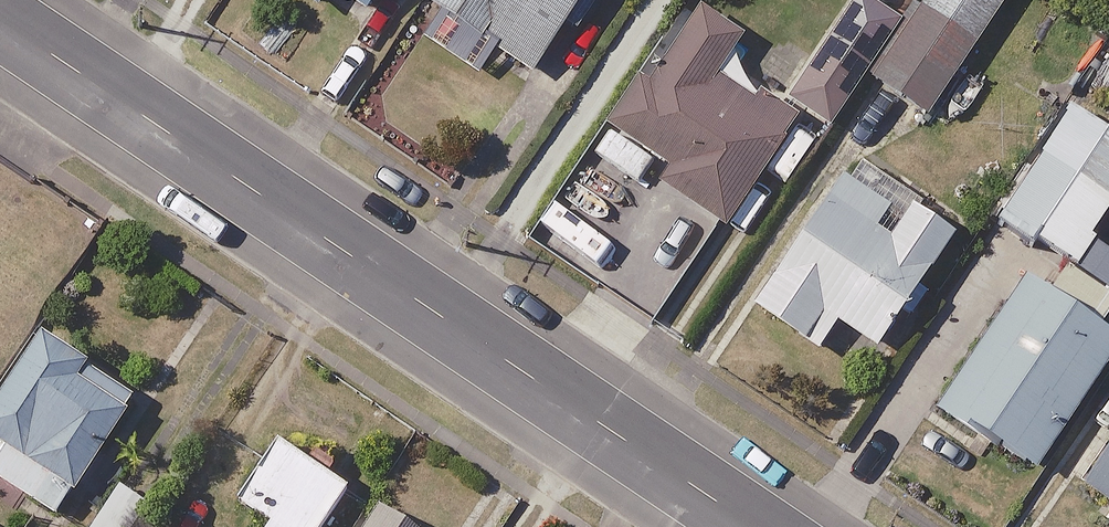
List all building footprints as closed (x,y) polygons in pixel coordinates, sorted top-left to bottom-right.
[(318,9),(323,0),(304,0),(318,9)] [(363,14),(372,0),(341,0),(363,14)] [(428,6),(530,74),(564,23),(576,31),(596,0),(433,0),(428,6)] [(913,4),(908,0),(853,0),(787,98),(830,127),(865,75),(913,4)] [(865,75),(927,116),(1006,0),(924,0),(919,7),(913,4),(865,75)] [(737,40),(696,11),(610,131),(668,172),(658,186),(720,230),(795,126),(757,99),(716,69),(737,40)] [(1067,113),(999,222),(1067,264),(1108,197),(1108,139),(1067,113)] [(893,212),(836,177),(752,311),(817,351),(834,324),(878,352),(950,236),(899,203),(893,212)] [(1066,271),(1044,307),(1014,288),(937,412),(1036,473),(1108,356),(1108,341),(1087,327),(1106,296),(1066,271)] [(38,335),(0,393),(0,447),(4,450),(0,457),(0,483),(55,519),(138,392),(86,358),(83,364),(38,335)] [(273,443),(234,502),(269,525),(267,526),(321,526),(345,489),(273,443)] [(1082,487),(1108,505),(1108,446),(1082,487)] [(120,488),(93,526),(134,526),(148,508),(120,488)] [(364,526),(398,526),(374,511),(364,526)]
